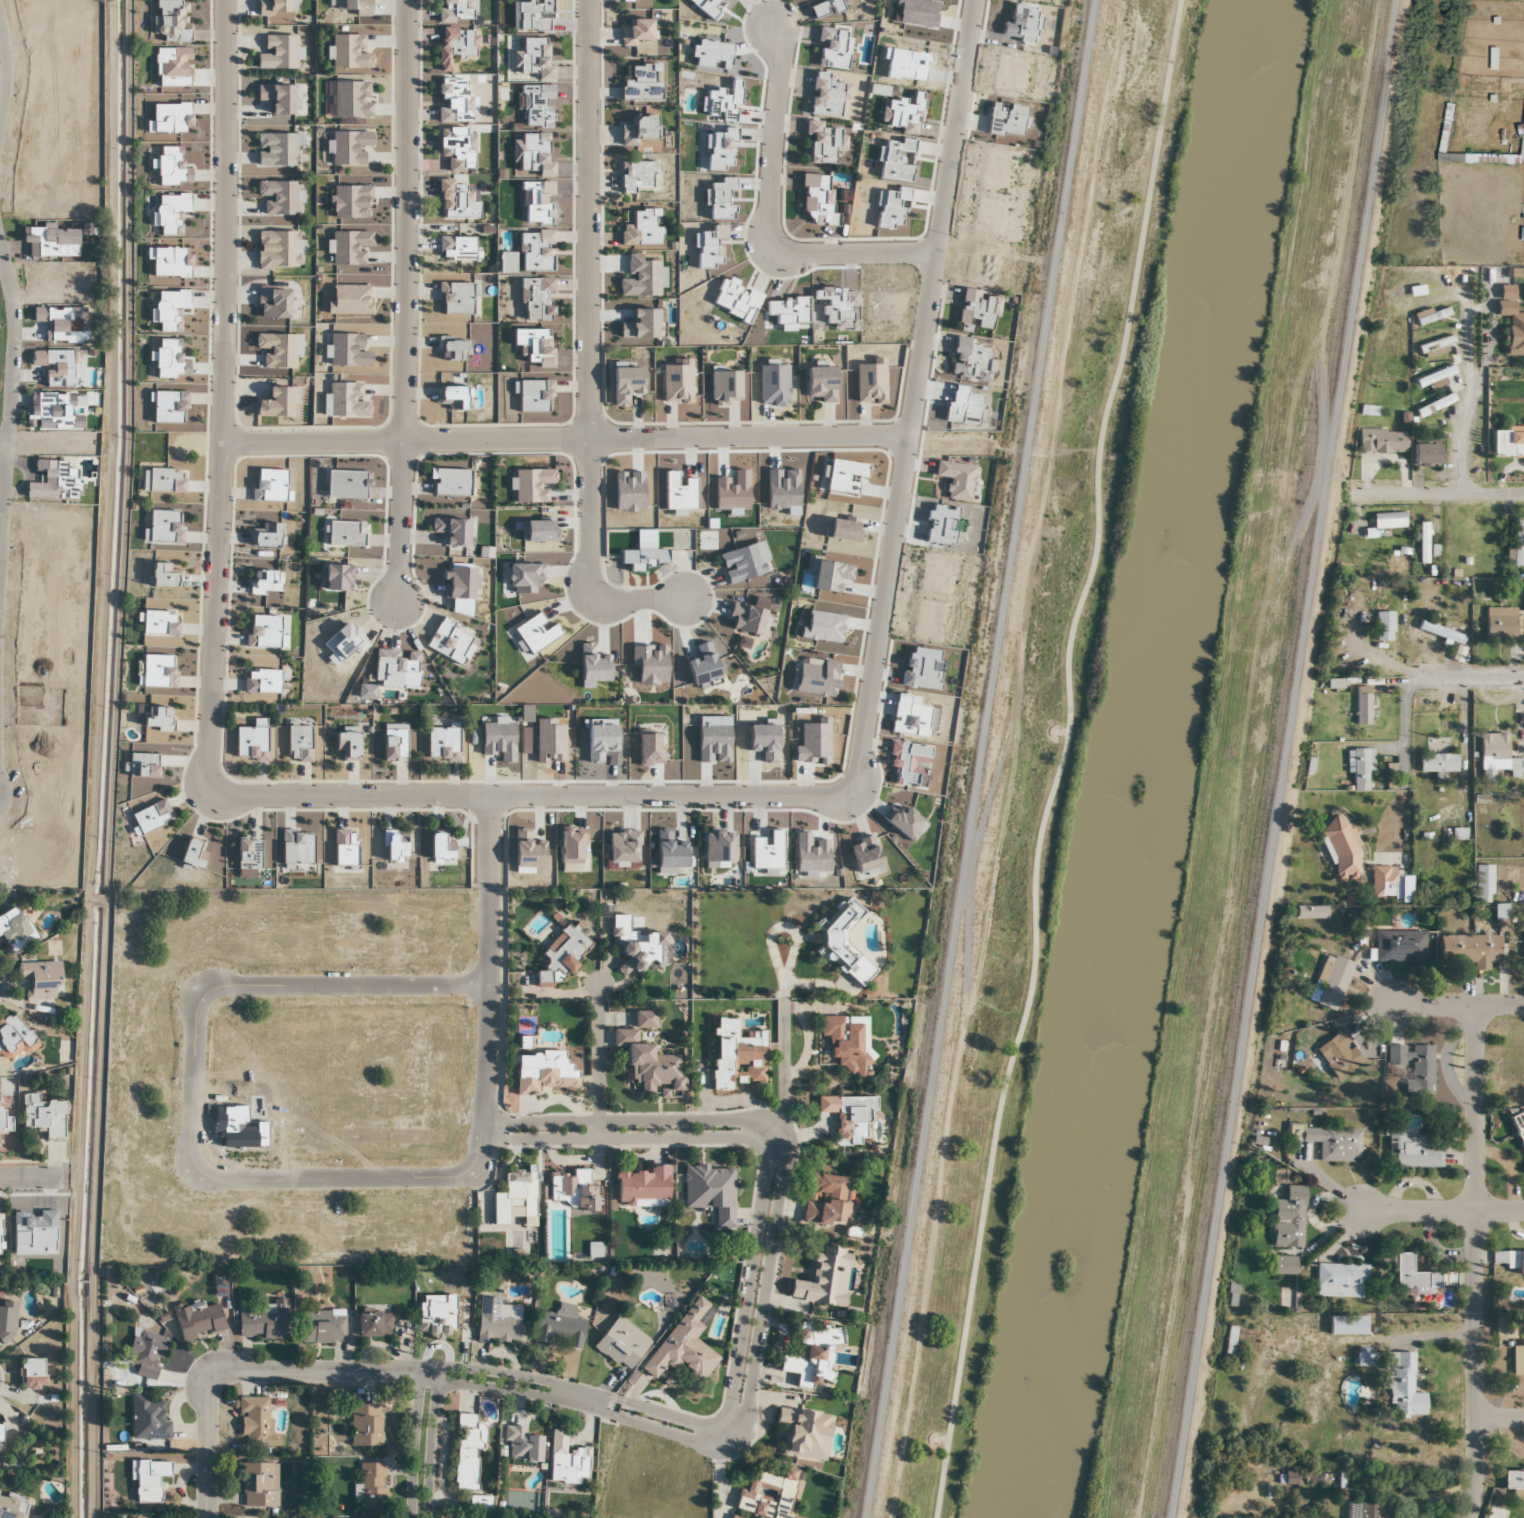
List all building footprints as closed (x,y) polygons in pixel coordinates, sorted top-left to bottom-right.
[(371,54),(364,54),(364,36),(333,36),(333,71),(371,71),(371,54)] [(295,70),(295,37),(264,37),(264,55),(256,55),(256,70),(295,70)] [(1443,161),(1520,163),(1520,155),(1451,153),(1452,104),(1444,103),(1443,161)] [(1515,312),(1515,285),(1498,285),(1498,316),(1507,316),(1507,355),(1523,355),(1523,312),(1515,312)] [(1417,326),(1450,315),(1447,304),(1413,314),(1417,326)] [(1417,343),(1419,354),(1455,346),(1453,336),(1417,343)] [(1455,372),(1453,364),(1414,379),(1419,390),(1445,380),(1444,376),(1455,372)] [(1418,415),(1455,403),(1452,394),(1416,407),(1418,415)] [(1492,426),(1492,455),(1523,455),(1523,426),(1492,426)] [(1412,465),(1439,465),(1439,443),(1412,443),(1412,465)] [(1523,565),(1523,517),(1514,517),(1513,547),(1506,547),(1506,565),(1523,565)] [(1428,522),(1419,522),(1419,563),(1428,563),(1428,522)] [(1523,636),(1523,616),(1516,616),(1516,607),(1486,607),(1486,636),(1523,636)] [(1417,629),(1460,645),(1464,635),(1420,620),(1417,629)] [(1480,733),(1480,774),(1509,774),(1509,777),(1521,777),(1521,756),(1510,756),(1510,733),(1480,733)] [(1419,771),(1431,771),(1431,780),(1446,780),(1446,772),(1456,772),(1456,753),(1419,753),(1419,771)] [(1493,865),(1475,865),(1475,902),(1493,902),(1493,865)] [(841,936),(863,912),(847,897),(816,931),(826,940),(818,949),(860,988),(877,969),(841,936)] [(35,939),(17,905),(0,914),(0,935),(2,934),(11,952),(35,939)] [(1494,919),(1506,919),(1506,905),(1494,905),(1494,919)] [(1297,917),(1326,917),(1326,906),(1297,906),(1297,917)] [(1364,909),(1348,909),(1348,923),(1364,923),(1364,909)] [(629,915),(611,915),(610,954),(621,954),(621,968),(663,968),(663,933),(629,932),(629,915)] [(591,941),(566,923),(542,954),(548,959),(544,965),(546,967),(535,981),(544,988),(557,970),(567,977),(577,964),(575,963),(591,941)] [(1425,964),(1425,930),(1375,930),(1375,948),(1369,948),(1369,964),(1425,964)] [(1439,933),(1439,960),(1471,961),(1471,970),(1490,970),(1490,960),(1500,960),(1500,934),(1439,933)] [(1355,963),(1327,952),(1307,1000),(1335,1011),(1355,963)] [(60,962),(17,963),(18,978),(28,978),(28,1000),(61,999),(60,962)] [(11,1009),(0,1019),(0,1052),(11,1065),(39,1042),(11,1009)] [(868,1016),(819,1017),(820,1037),(830,1037),(830,1058),(837,1058),(837,1070),(849,1070),(849,1080),(869,1080),(868,1016)] [(733,1090),(733,1082),(765,1082),(765,1034),(758,1034),(758,1038),(735,1038),(735,1020),(715,1020),(714,1090),(733,1090)] [(1337,1081),(1365,1062),(1343,1029),(1314,1048),(1337,1081)] [(681,1056),(652,1056),(652,1044),(636,1044),(636,1030),(613,1030),(613,1048),(627,1048),(627,1084),(640,1084),(640,1095),(681,1095),(681,1056)] [(1433,1044),(1387,1044),(1387,1063),(1412,1063),(1412,1079),(1406,1079),(1406,1094),(1433,1094),(1433,1044)] [(577,1088),(577,1070),(567,1070),(567,1053),(516,1053),(516,1096),(537,1096),(537,1088),(577,1088)] [(23,1129),(45,1129),(45,1142),(64,1142),(64,1102),(38,1102),(38,1094),(22,1094),(23,1129)] [(866,1145),(866,1111),(876,1111),(876,1097),(817,1097),(817,1113),(835,1113),(835,1145),(866,1145)] [(1523,1157),(1523,1110),(1509,1116),(1523,1157)] [(1319,1161),(1360,1162),(1360,1127),(1287,1126),(1287,1140),(1319,1141),(1319,1161)] [(1388,1136),(1388,1168),(1442,1168),(1441,1146),(1432,1146),(1432,1135),(1388,1136)] [(668,1167),(648,1167),(648,1173),(630,1172),(630,1167),(617,1167),(617,1207),(668,1207),(668,1167)] [(733,1167),(684,1167),(684,1208),(714,1208),(714,1226),(734,1226),(733,1167)] [(590,1171),(550,1172),(550,1209),(597,1209),(597,1194),(590,1194),(590,1171)] [(535,1227),(536,1172),(505,1172),(504,1194),(493,1194),(493,1226),(535,1227)] [(851,1180),(810,1173),(801,1222),(842,1229),(851,1180)] [(1271,1247),(1304,1247),(1305,1185),(1284,1185),(1284,1199),(1272,1199),(1271,1247)] [(845,1309),(852,1252),(816,1247),(812,1283),(791,1281),(789,1299),(799,1300),(798,1303),(845,1309)] [(1491,1251),(1491,1261),(1504,1261),(1504,1272),(1523,1271),(1523,1251),(1491,1251)] [(1412,1272),(1412,1252),(1395,1252),(1395,1286),(1412,1285),(1412,1294),(1431,1294),(1430,1285),(1442,1285),(1442,1272),(1412,1272)] [(1296,1255),(1272,1255),(1272,1274),(1296,1274),(1296,1255)] [(1315,1297),(1367,1297),(1367,1263),(1315,1263),(1315,1297)] [(694,1339),(703,1327),(696,1322),(709,1305),(697,1296),(640,1370),(653,1380),(664,1366),(680,1378),(681,1376),(696,1388),(719,1358),(694,1339)] [(499,1299),(479,1298),(477,1341),(518,1343),(520,1317),(511,1316),(512,1306),(498,1306),(499,1299)] [(286,1339),(286,1302),(237,1302),(237,1339),(286,1339)] [(12,1346),(15,1304),(0,1304),(0,1346),(12,1346)] [(585,1320),(573,1318),(575,1306),(558,1304),(556,1314),(538,1312),(533,1342),(550,1344),(550,1338),(566,1340),(565,1348),(581,1350),(585,1320)] [(219,1305),(189,1311),(188,1308),(174,1310),(180,1340),(224,1332),(219,1305)] [(330,1322),(314,1322),(314,1311),(302,1311),(301,1343),(344,1343),(344,1311),(330,1311),(330,1322)] [(391,1314),(357,1314),(357,1338),(391,1338),(391,1314)] [(1365,1315),(1329,1315),(1329,1334),(1365,1334),(1365,1315)] [(594,1347),(628,1372),(650,1341),(616,1316),(594,1347)] [(780,1371),(798,1373),(796,1386),(818,1388),(819,1381),(829,1382),(834,1344),(841,1345),(843,1329),(800,1324),(796,1358),(781,1356),(780,1371)] [(154,1381),(167,1339),(134,1329),(124,1362),(138,1366),(135,1375),(154,1381)] [(1523,1375),(1523,1339),(1521,1339),(1521,1345),(1512,1345),(1512,1375),(1523,1375)] [(1357,1365),(1376,1365),(1376,1349),(1357,1349),(1357,1365)] [(1414,1352),(1381,1352),(1381,1388),(1392,1388),(1392,1417),(1426,1417),(1425,1393),(1414,1393),(1414,1352)] [(20,1390),(44,1390),(44,1360),(20,1360),(20,1390)] [(269,1398),(239,1398),(239,1451),(280,1451),(280,1434),(269,1434),(269,1398)] [(131,1401),(131,1439),(169,1439),(169,1423),(163,1423),(163,1401),(131,1401)] [(380,1448),(380,1405),(351,1405),(351,1448),(380,1448)] [(781,1456),(825,1463),(832,1416),(778,1408),(775,1426),(786,1428),(781,1456)] [(476,1415),(456,1414),(454,1490),(477,1490),(478,1449),(484,1449),(485,1425),(475,1425),(476,1415)] [(525,1426),(505,1426),(505,1462),(541,1462),(541,1437),(525,1437),(525,1426)] [(588,1485),(589,1450),(566,1450),(567,1431),(551,1430),(549,1484),(588,1485)] [(160,1504),(160,1477),(170,1477),(171,1462),(130,1461),(130,1481),(135,1481),(134,1503),(160,1504)] [(276,1464),(243,1464),(243,1507),(276,1507),(276,1464)] [(384,1464),(359,1464),(359,1512),(384,1512),(384,1464)] [(763,1517),(792,1517),(793,1516),(788,1515),(800,1473),(783,1468),(780,1478),(758,1472),(756,1481),(745,1478),(735,1510),(763,1517)] [(1516,1489),(1516,1490),(1523,1490),(1523,1470),(1503,1471),(1504,1489),(1516,1489)] [(1297,1484),(1297,1471),(1279,1471),(1279,1484),(1297,1484)] [(21,1499),(0,1499),(0,1517),(21,1517),(21,1499)] [(1392,1503),(1358,1501),(1358,1517),(1391,1517),(1392,1503)]
